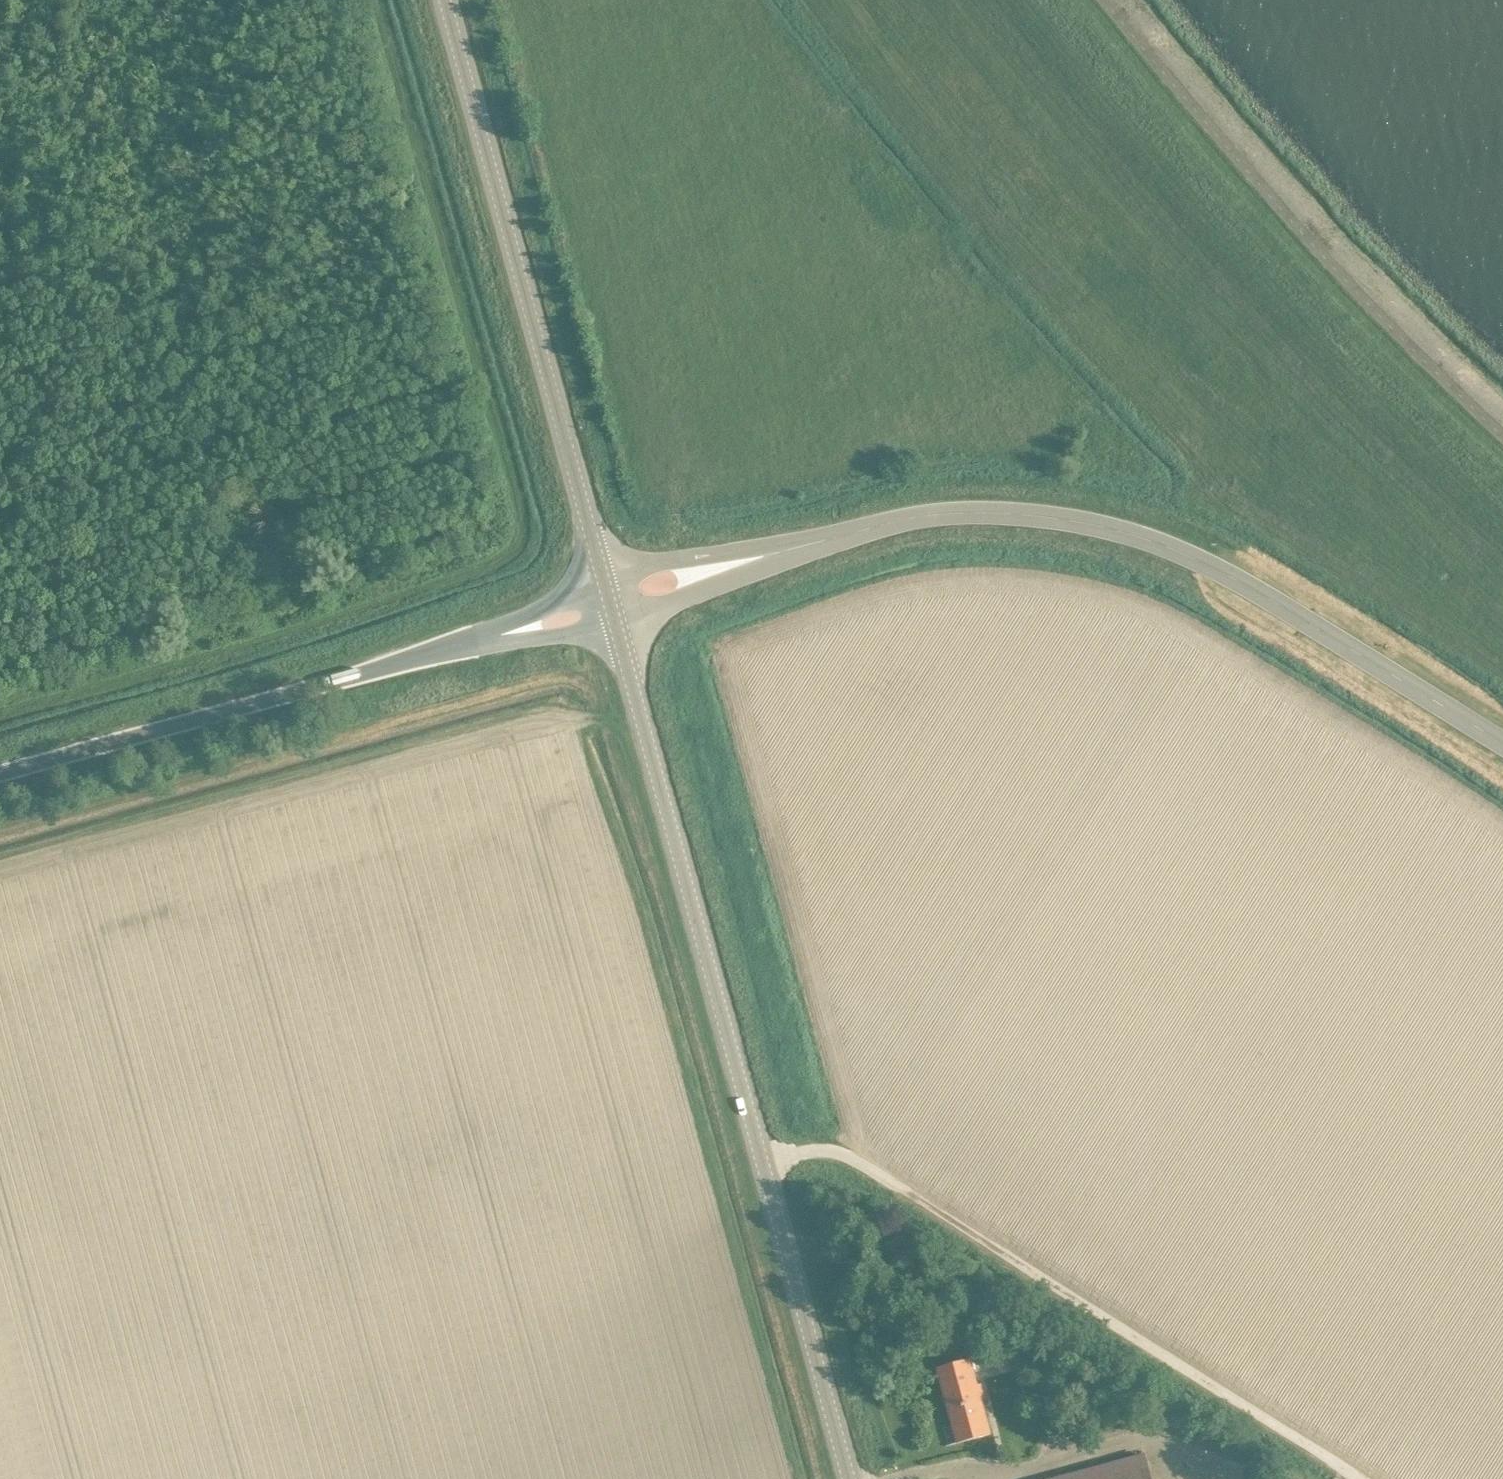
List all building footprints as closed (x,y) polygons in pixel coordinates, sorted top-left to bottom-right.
[(986,1431),(978,1399),(981,1398),(977,1382),(974,1383),(967,1357),(935,1365),(949,1421),(959,1419),(963,1436),(942,1442),(942,1443),(986,1431)] [(1041,1478),(1149,1478),(1141,1452),(1041,1478)]
